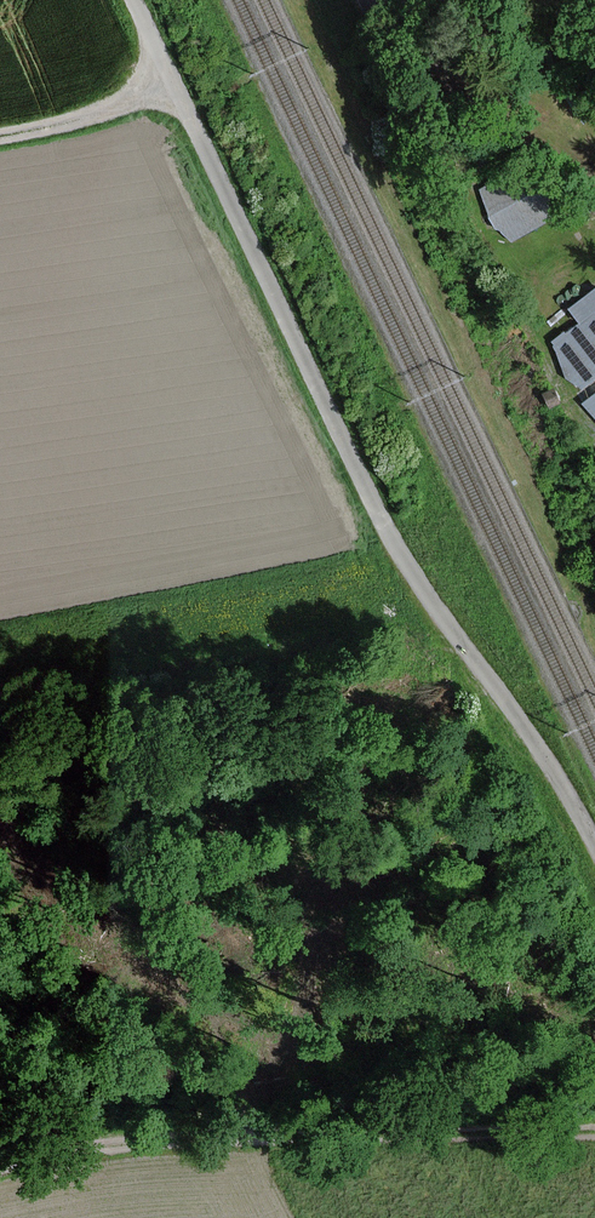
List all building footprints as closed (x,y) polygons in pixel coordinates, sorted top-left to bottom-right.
[(526,170),(485,191),(510,238),(551,217),(526,170)] [(594,292),(569,310),(581,326),(556,344),(583,381),(594,372),(594,293),(594,292)] [(587,403),(594,412),(594,397),(587,403)]
